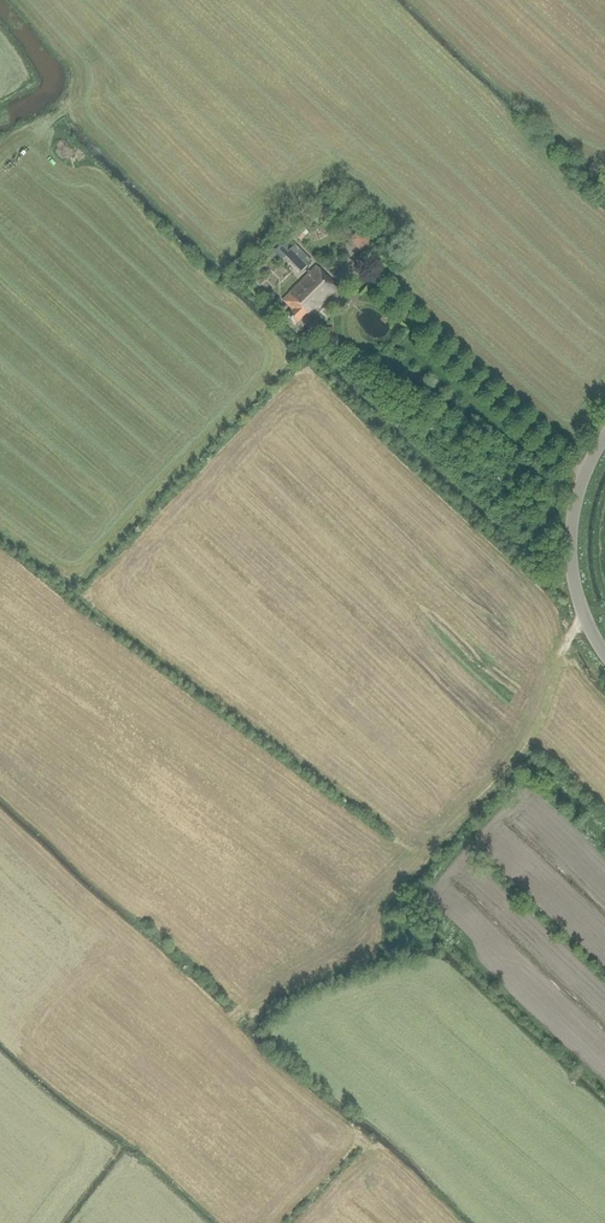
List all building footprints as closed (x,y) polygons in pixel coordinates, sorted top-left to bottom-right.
[(300,240),(305,236),(302,233),(300,231),(295,236),(300,240)] [(366,236),(356,246),(367,256),(377,246),(366,236)] [(286,256),(283,259),(288,264),(291,261),(302,271),(312,261),(294,243),(284,254),(286,256)] [(337,287),(316,266),(283,300),(292,309),(287,313),(296,322),(307,312),(309,314),(337,287)]
